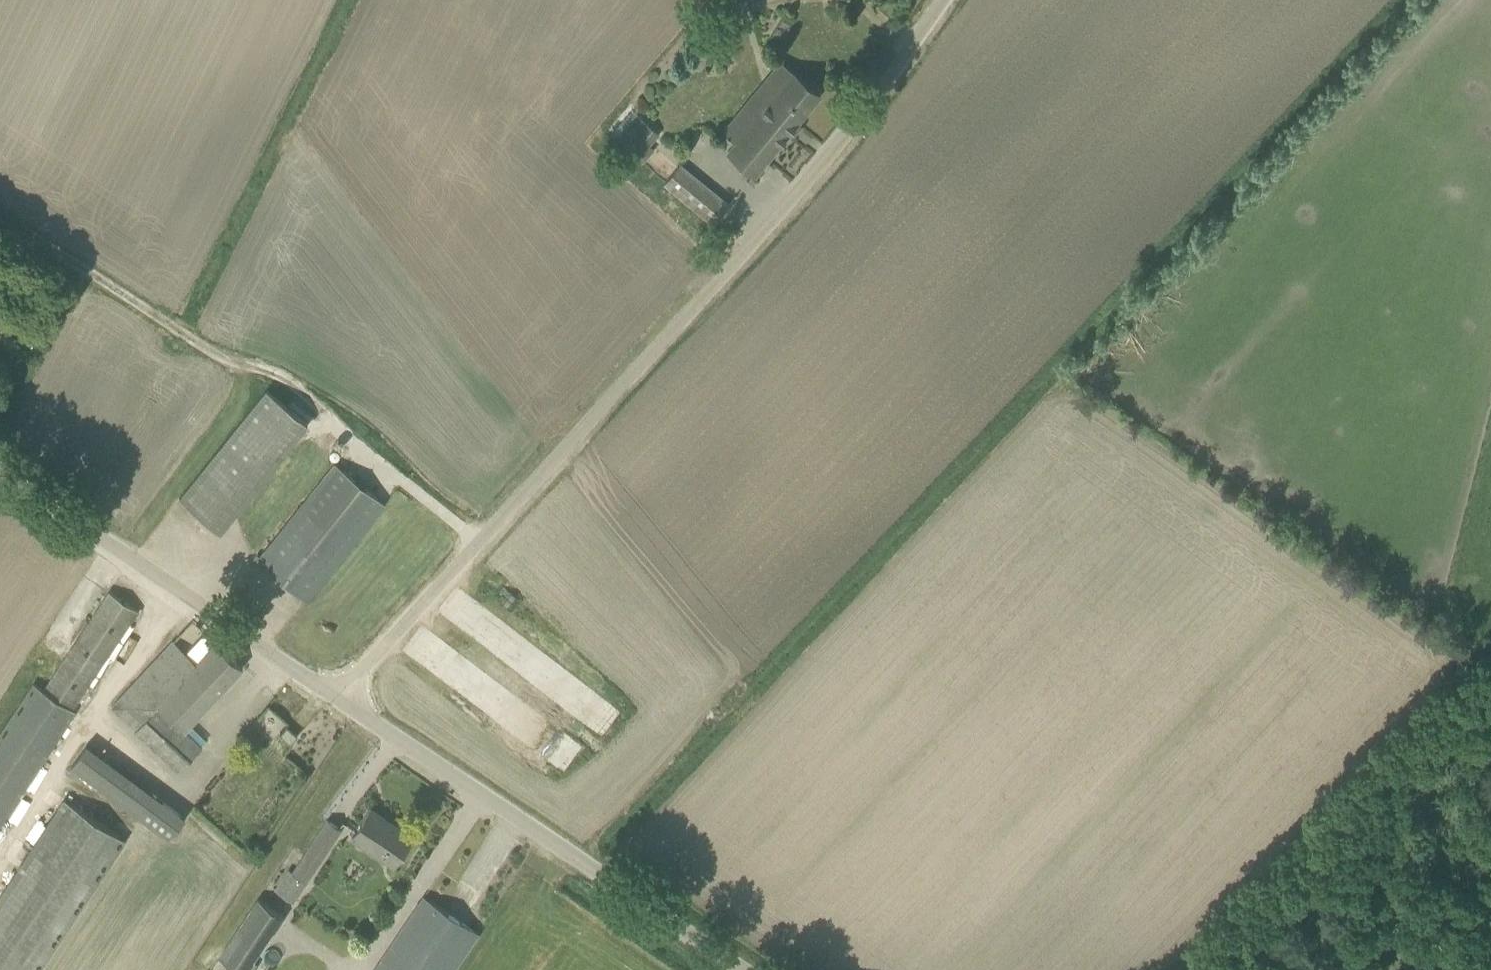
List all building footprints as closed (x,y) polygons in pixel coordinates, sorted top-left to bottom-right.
[(755,172),(820,92),(791,69),(726,149),(755,172)] [(623,144),(639,158),(660,134),(644,120),(623,144)] [(664,182),(698,210),(714,223),(730,203),(680,163),(664,182)] [(257,388),(173,499),(216,531),(300,421),(257,388)] [(309,601),(380,498),(326,461),(255,563),(309,601)] [(126,598),(104,586),(47,688),(23,676),(0,717),(0,824),(126,598)] [(243,666),(216,640),(196,661),(173,640),(111,707),(180,770),(203,746),(184,729),(243,666)] [(298,734),(287,725),(280,732),(291,742),(298,734)] [(0,885),(0,969),(37,969),(119,830),(54,792),(0,885)] [(185,816),(152,792),(137,812),(170,837),(185,816)] [(393,863),(412,835),(371,807),(352,835),(393,863)] [(342,828),(340,827),(328,819),(293,871),(306,881),(342,828)] [(142,848),(60,969),(165,969),(214,897),(142,848)] [(256,959),(286,914),(259,896),(220,955),(243,969),(254,969),(258,964),(256,962),(257,960),(256,959)] [(478,933),(424,896),(375,969),(453,969),(478,933)]
